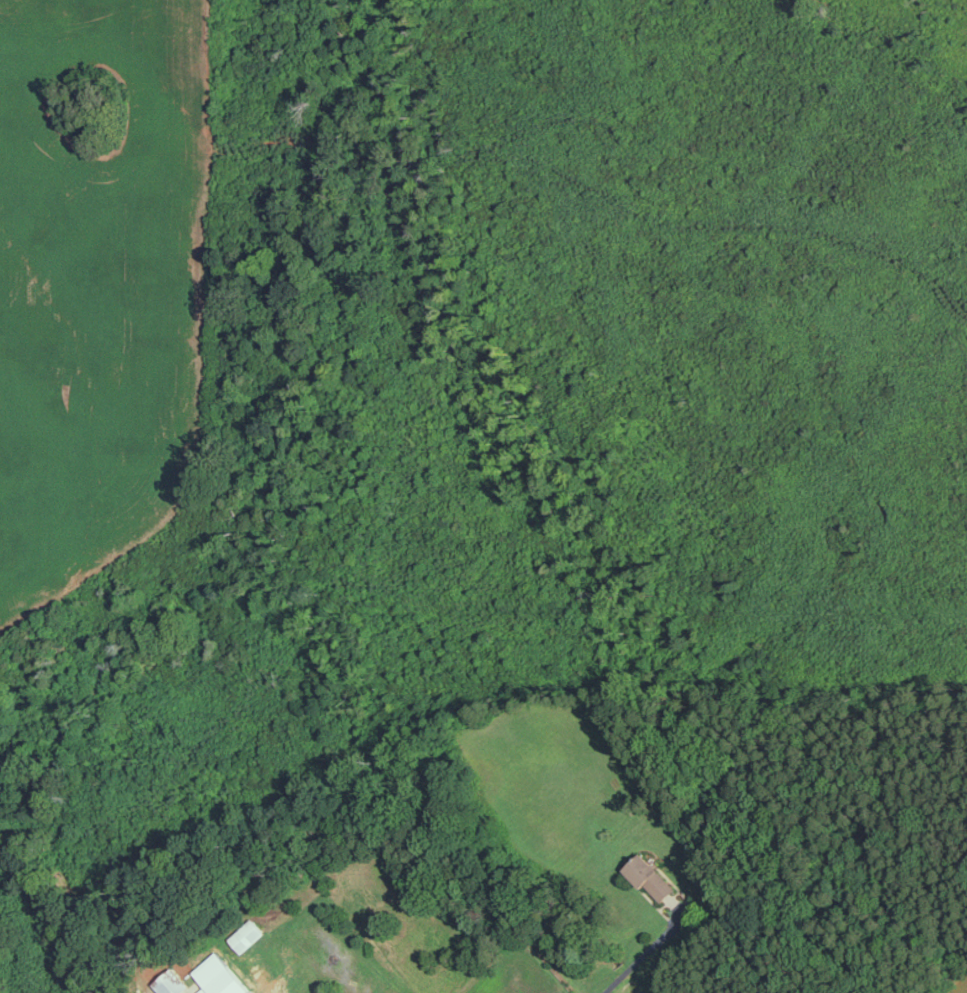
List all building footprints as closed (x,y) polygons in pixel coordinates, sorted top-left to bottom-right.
[(662,902),(678,888),(645,852),(629,867),(662,902)] [(231,939),(242,953),(268,932),(256,918),(231,939)]
